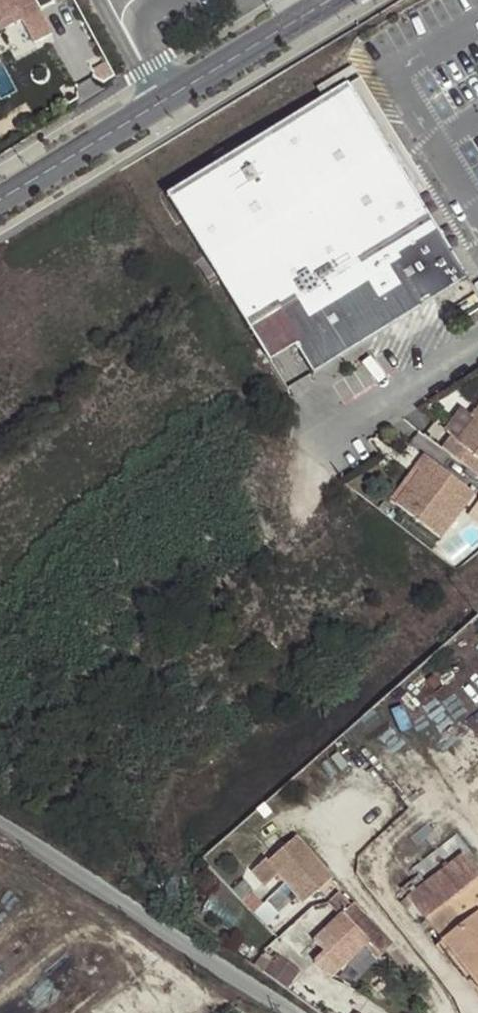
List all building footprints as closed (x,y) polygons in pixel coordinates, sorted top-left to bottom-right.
[(6,21),(10,27),(40,10),(34,0),(0,0),(0,24),(6,21)] [(10,27),(6,21),(0,24),(0,30),(2,33),(10,27)] [(325,94),(334,89),(332,84),(358,67),(355,62),(319,83),(325,94)] [(350,80),(166,190),(259,341),(286,327),(311,371),(465,274),(350,80)] [(443,449),(477,476),(477,410),(472,417),(476,421),(459,442),(453,437),(443,449)] [(476,494),(426,455),(415,470),(420,473),(396,504),(440,539),(476,494)] [(335,881),(300,838),(271,862),(269,859),(255,871),(268,886),(281,875),(305,905),(322,891),(327,897),(336,890),(331,884),(335,881)] [(432,881),(466,925),(477,915),(477,874),(464,856),(432,881)] [(466,925),(432,881),(409,899),(477,986),(477,915),(466,925)] [(315,964),(331,980),(367,946),(380,960),(394,947),(355,906),(316,943),(326,955),(315,964)] [(315,995),(331,980),(315,964),(300,979),(315,995)]
